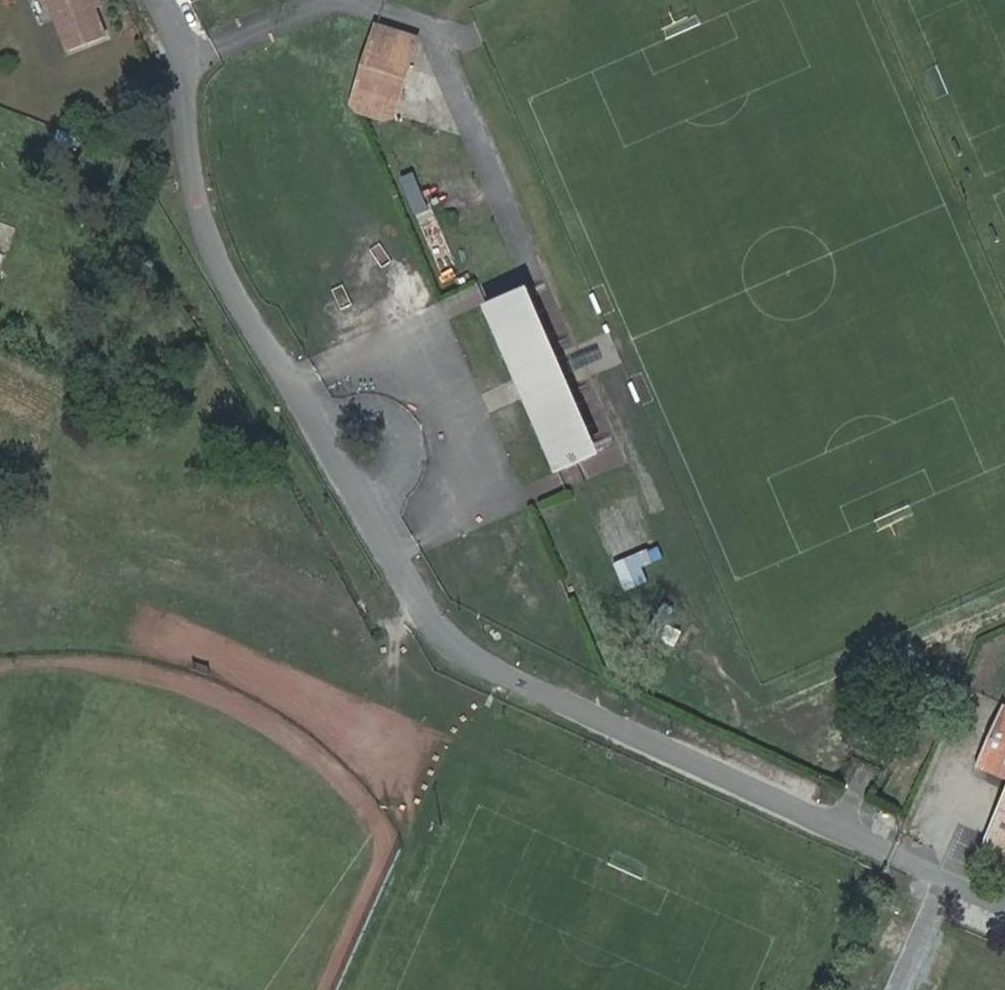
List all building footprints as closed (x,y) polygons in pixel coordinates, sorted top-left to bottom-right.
[(90,0),(48,0),(68,51),(105,37),(94,9),(90,0)] [(94,9),(100,6),(98,0),(90,0),(94,9)] [(378,25),(359,83),(381,89),(382,86),(383,80),(404,85),(418,38),(378,25)] [(381,89),(359,83),(353,101),(400,96),(404,85),(383,80),(382,86),(381,89)] [(5,103),(9,92),(0,88),(0,102),(5,103)] [(530,285),(522,289),(593,457),(602,452),(530,285)] [(593,457),(522,289),(488,304),(560,471),(593,457)] [(668,626),(660,640),(674,646),(682,632),(668,626)] [(1003,705),(977,764),(1004,777),(1004,706),(1003,705)] [(982,843),(1004,852),(1004,791),(982,843)]
